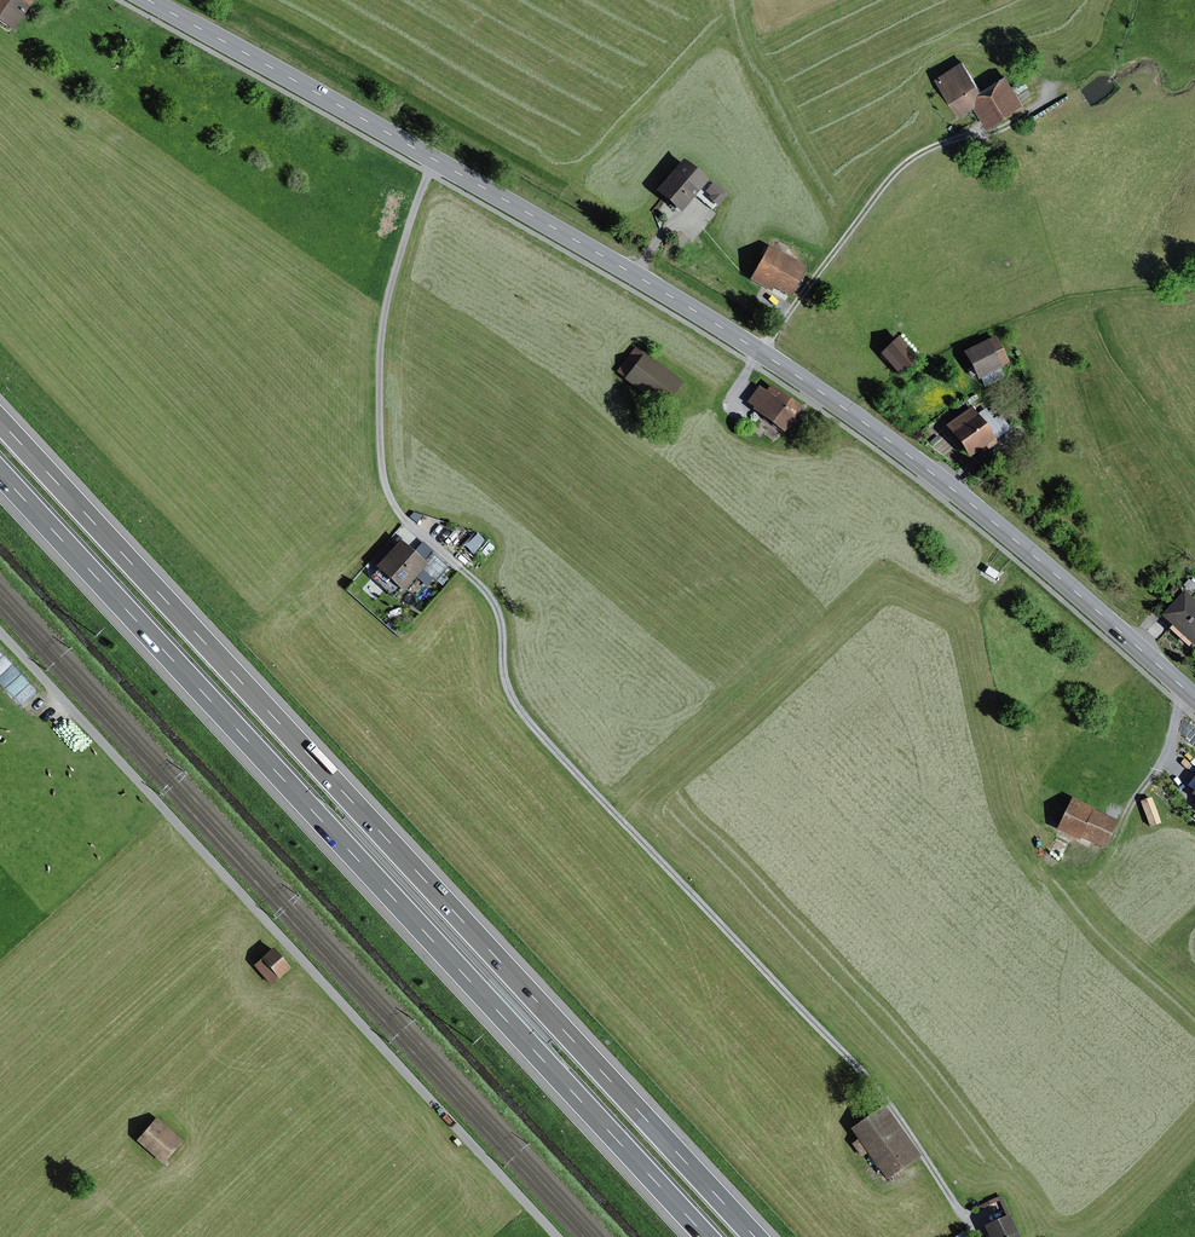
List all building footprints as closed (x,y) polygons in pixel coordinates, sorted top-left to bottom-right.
[(15,31),(36,0),(0,0),(0,21),(15,31)] [(964,60),(938,77),(963,116),(976,107),(990,127),(1025,104),(1007,76),(984,91),(964,60)] [(713,182),(686,159),(658,190),(683,211),(697,195),(713,209),(717,204),(719,206),(729,194),(714,181),(713,182)] [(809,266),(770,245),(751,279),(772,291),(775,286),(792,296),(809,266)] [(900,335),(881,353),(901,375),(920,357),(900,335)] [(997,335),(965,351),(980,379),(981,379),(985,387),(1006,376),(1002,368),(1004,367),(1003,366),(1010,362),(997,335)] [(645,353),(636,347),(617,371),(624,377),(624,378),(663,408),(683,382),(645,353)] [(767,390),(760,384),(748,401),(754,406),(753,408),(785,431),(803,407),(772,383),(767,390)] [(958,416),(946,424),(970,457),(979,451),(981,455),(999,443),(997,439),(1012,428),(1001,414),(994,418),(986,407),(979,413),(973,406),(958,416)] [(475,550),(488,538),(481,531),(469,542),(475,550)] [(368,563),(376,570),(373,574),(395,595),(402,588),(405,590),(423,569),(428,564),(425,561),(433,553),(422,543),(415,551),(401,538),(393,548),(387,542),(368,563)] [(449,567),(433,553),(425,561),(428,564),(423,569),(437,581),(449,567)] [(999,572),(989,566),(985,573),(995,579),(999,572)] [(1162,614),(1168,620),(1194,645),(1194,599),(1185,589),(1162,614)] [(1095,807),(1073,797),(1058,829),(1080,839),(1081,836),(1105,848),(1119,820),(1094,808),(1095,807)] [(1153,797),(1141,801),(1150,826),(1162,822),(1153,797)] [(292,968),(274,948),(254,966),(271,985),(292,968)] [(922,1155),(886,1104),(851,1128),(859,1139),(853,1143),(862,1156),(868,1152),(888,1180),(891,1178),(894,1182),(906,1174),(903,1169),(922,1155)] [(158,1117),(137,1141),(164,1164),(185,1140),(158,1117)] [(984,1225),(990,1236),(1021,1236),(1011,1214),(984,1225)]
